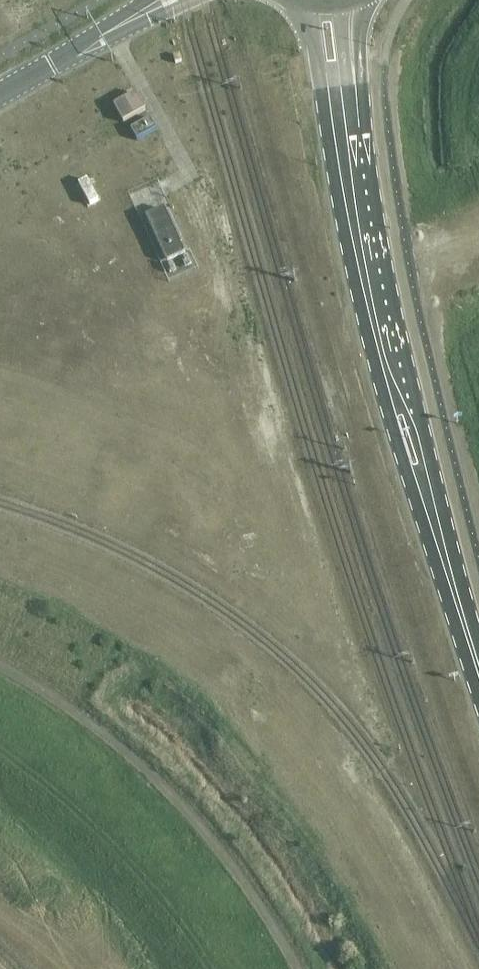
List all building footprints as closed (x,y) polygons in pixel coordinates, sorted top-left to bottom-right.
[(136,93),(135,93),(114,105),(123,122),(145,110),(136,93)] [(150,119),(131,129),(137,139),(156,129),(150,119)] [(164,208),(145,217),(166,263),(185,254),(164,208)]
